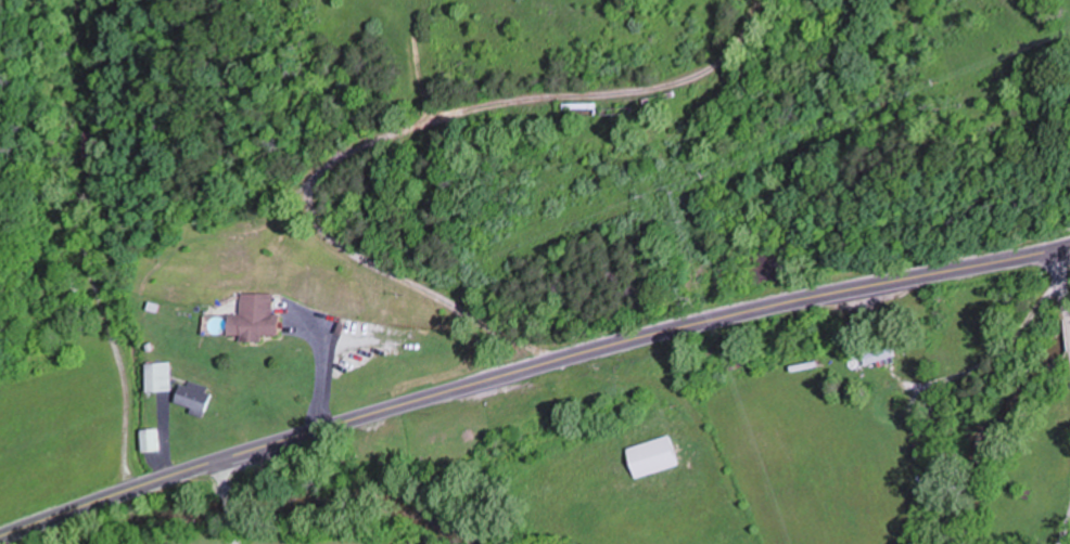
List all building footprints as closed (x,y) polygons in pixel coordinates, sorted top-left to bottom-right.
[(261,342),(261,335),(278,335),(278,314),(270,314),(271,294),(240,294),(239,315),(228,315),(228,336),(240,336),(240,342),(261,342)] [(150,391),(170,391),(170,370),(150,370),(150,391)] [(176,394),(193,418),(214,402),(197,379),(176,394)] [(144,452),(160,451),(158,429),(141,430),(144,452)] [(626,448),(635,478),(678,466),(669,436),(626,448)]
